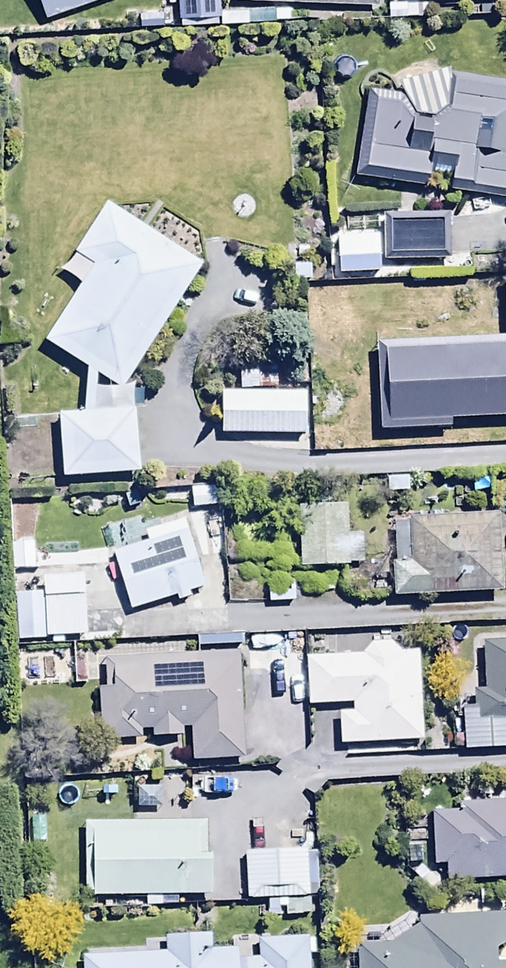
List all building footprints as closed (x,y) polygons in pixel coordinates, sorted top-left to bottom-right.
[(42,17),(95,0),(36,0),(42,17)] [(175,20),(214,19),(214,0),(174,0),(175,20)] [(397,96),(366,93),(353,179),(425,190),(427,175),(446,178),(444,192),(505,201),(505,155),(503,155),(505,135),(505,86),(450,78),(449,88),(441,72),(393,86),(397,96)] [(131,411),(148,410),(146,388),(119,390),(198,267),(103,205),(57,275),(79,290),(43,345),(84,372),(80,415),(54,417),(58,481),(135,477),(131,411)] [(380,241),(380,262),(448,262),(448,216),(372,216),(372,241),(380,241)] [(318,266),(290,266),(291,284),(319,284),(318,266)] [(310,361),(311,423),(376,421),(375,361),(386,360),(386,368),(400,368),(400,372),(483,370),(481,296),(382,298),(383,320),(375,321),(375,332),(365,332),(365,341),(331,342),(331,360),(310,361)] [(236,394),(259,395),(259,371),(236,371),(236,394)] [(259,395),(236,394),(219,394),(219,435),(303,435),(303,395),(259,395)] [(214,488),(188,489),(189,509),(215,508),(214,488)] [(346,506),(296,507),(297,569),(345,568),(345,564),(364,563),(363,534),(347,534),(346,506)] [(152,516),(102,531),(126,612),(176,596),(178,604),(204,596),(182,523),(156,531),(152,516)] [(405,525),(392,525),(393,567),(389,567),(390,598),(499,594),(496,517),(405,521),(405,525)] [(292,583),(265,584),(265,605),(293,604),(292,583)] [(40,595),(14,595),(14,643),(45,643),(45,640),(82,640),(82,598),(40,599),(40,595)] [(194,655),(104,658),(105,690),(95,690),(96,743),(140,741),(140,733),(150,733),(150,739),(178,738),(178,731),(188,730),(189,764),(240,762),(235,635),(194,637),(194,655)] [(367,645),(360,657),(303,660),(305,708),(349,706),(349,714),(335,715),(337,746),(420,742),(416,654),(399,655),(389,643),(367,645)] [(480,645),(483,692),(472,693),(473,711),(460,711),(462,753),(505,750),(505,644),(480,645)] [(430,814),(431,870),(444,869),(444,882),(505,880),(505,803),(457,804),(457,813),(430,814)] [(207,824),(82,825),(82,894),(89,894),(89,899),(207,898),(207,824)] [(307,853),(242,854),(243,902),(265,902),(266,917),(308,917),(307,853)] [(492,963),(492,917),(415,917),(415,929),(388,948),(354,949),(355,967),(505,967),(505,963),(492,963)] [(80,958),(81,967),(307,967),(307,958),(313,957),(312,940),(256,943),(256,961),(236,962),(235,951),(208,952),(207,937),(162,940),(162,955),(80,958)]
